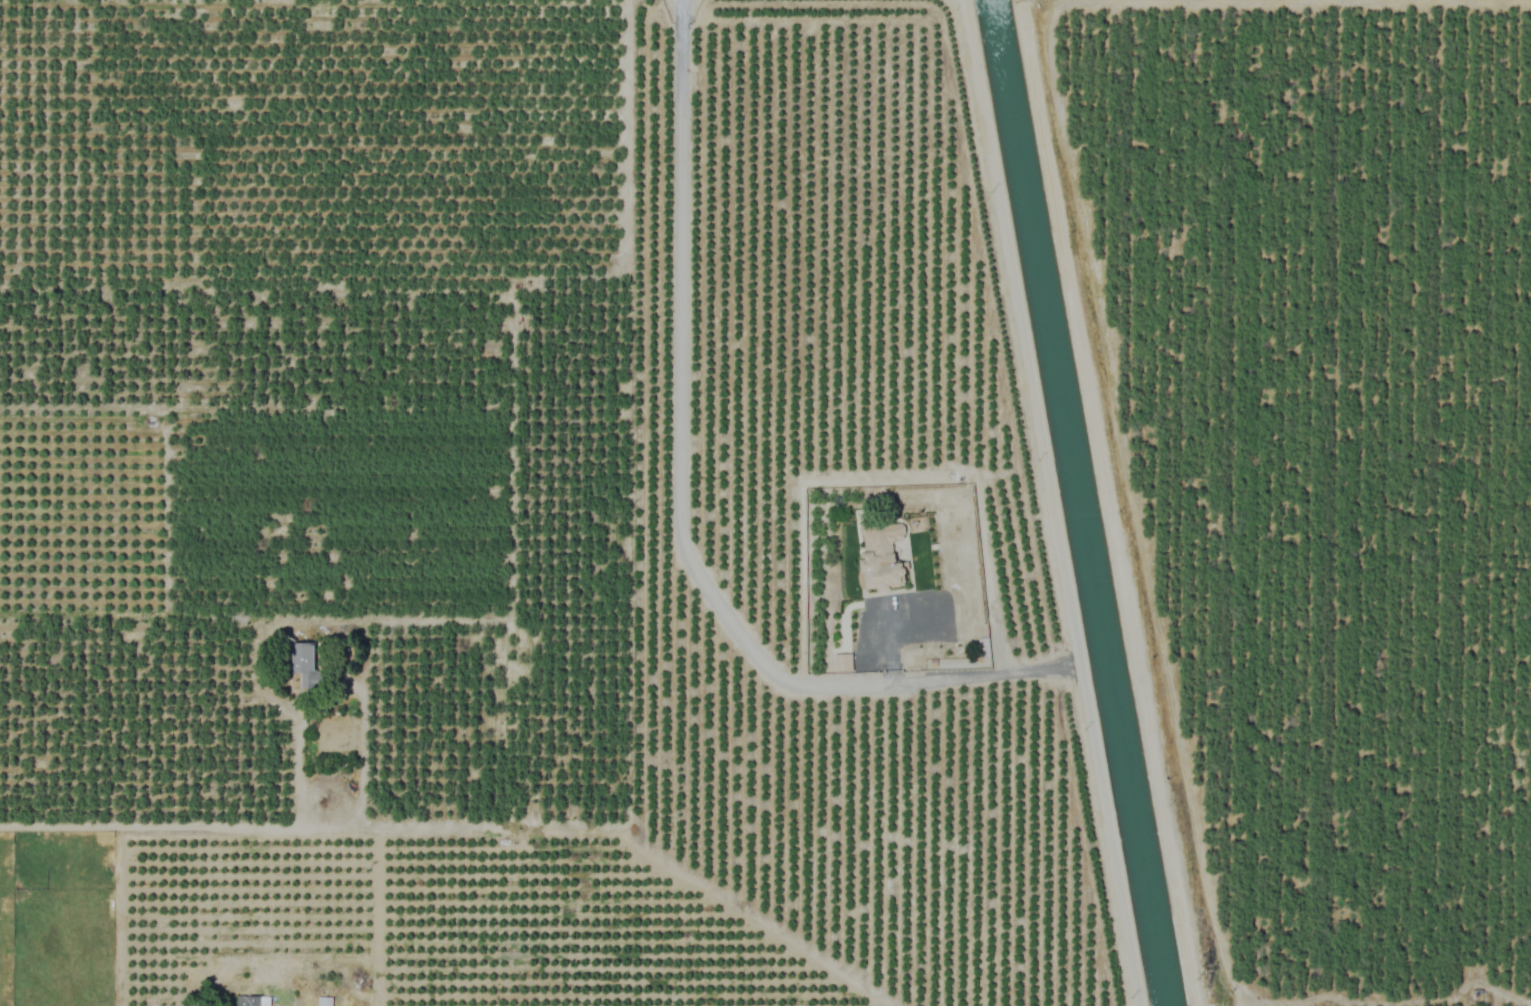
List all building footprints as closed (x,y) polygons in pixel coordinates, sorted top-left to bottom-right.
[(862,527),(865,590),(904,588),(903,563),(897,564),(896,538),(906,537),(905,525),(862,527)] [(896,614),(896,633),(919,633),(919,614),(896,614)] [(298,689),(318,689),(318,642),(298,642),(298,689)] [(268,996),(238,996),(238,1005),(268,1005),(268,996)] [(331,997),(317,997),(317,1005),(331,1005),(331,997)]
